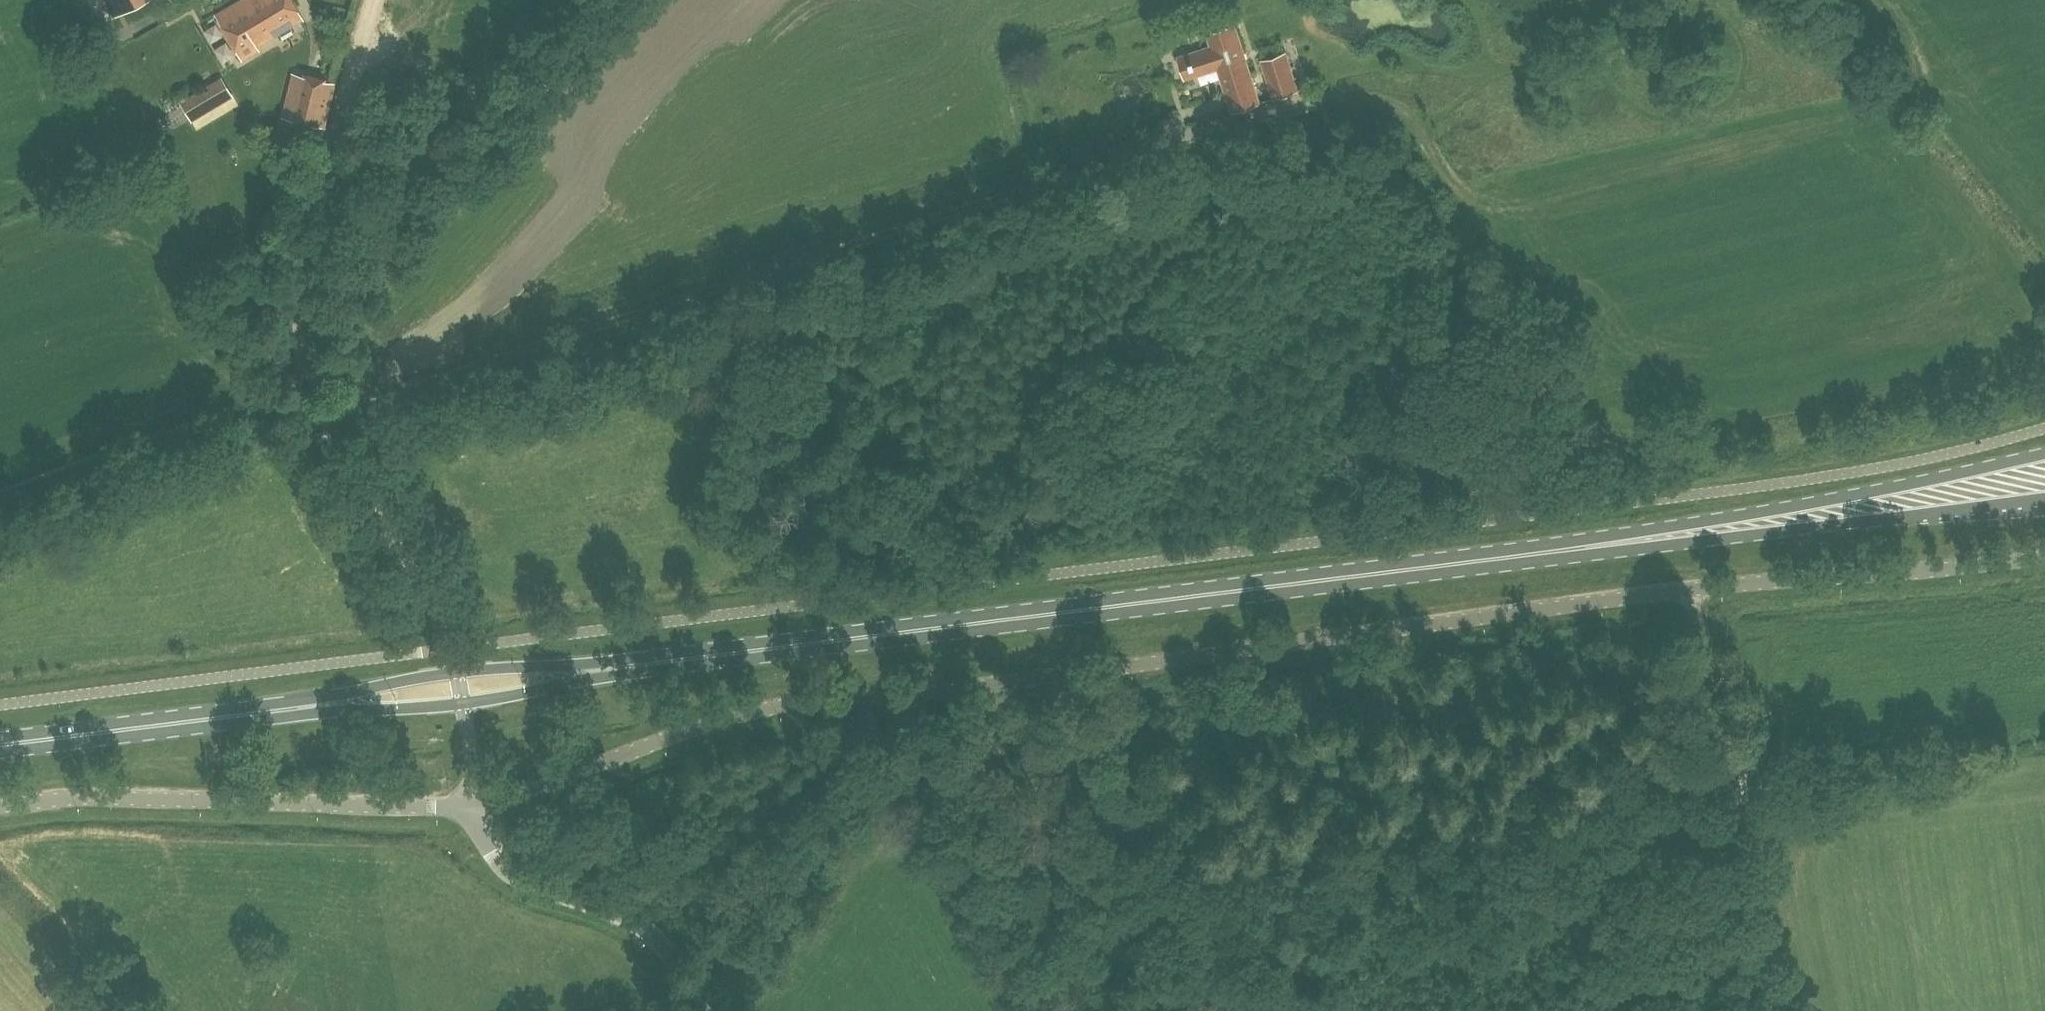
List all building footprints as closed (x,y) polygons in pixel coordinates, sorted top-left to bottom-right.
[(146,0),(102,0),(112,19),(146,0)] [(292,0),(241,0),(216,15),(241,58),(258,48),(256,45),(302,18),(292,0)] [(1220,64),(1226,83),(1224,83),(1228,95),(1255,86),(1234,24),(1208,32),(1212,46),(1187,53),(1193,72),(1220,64)] [(1297,90),(1285,52),(1262,59),(1274,97),(1297,90)] [(323,126),(333,84),(293,74),(283,116),(323,126)] [(184,123),(232,95),(221,76),(173,103),(184,123)] [(359,381),(353,366),(342,370),(348,386),(359,381)]
